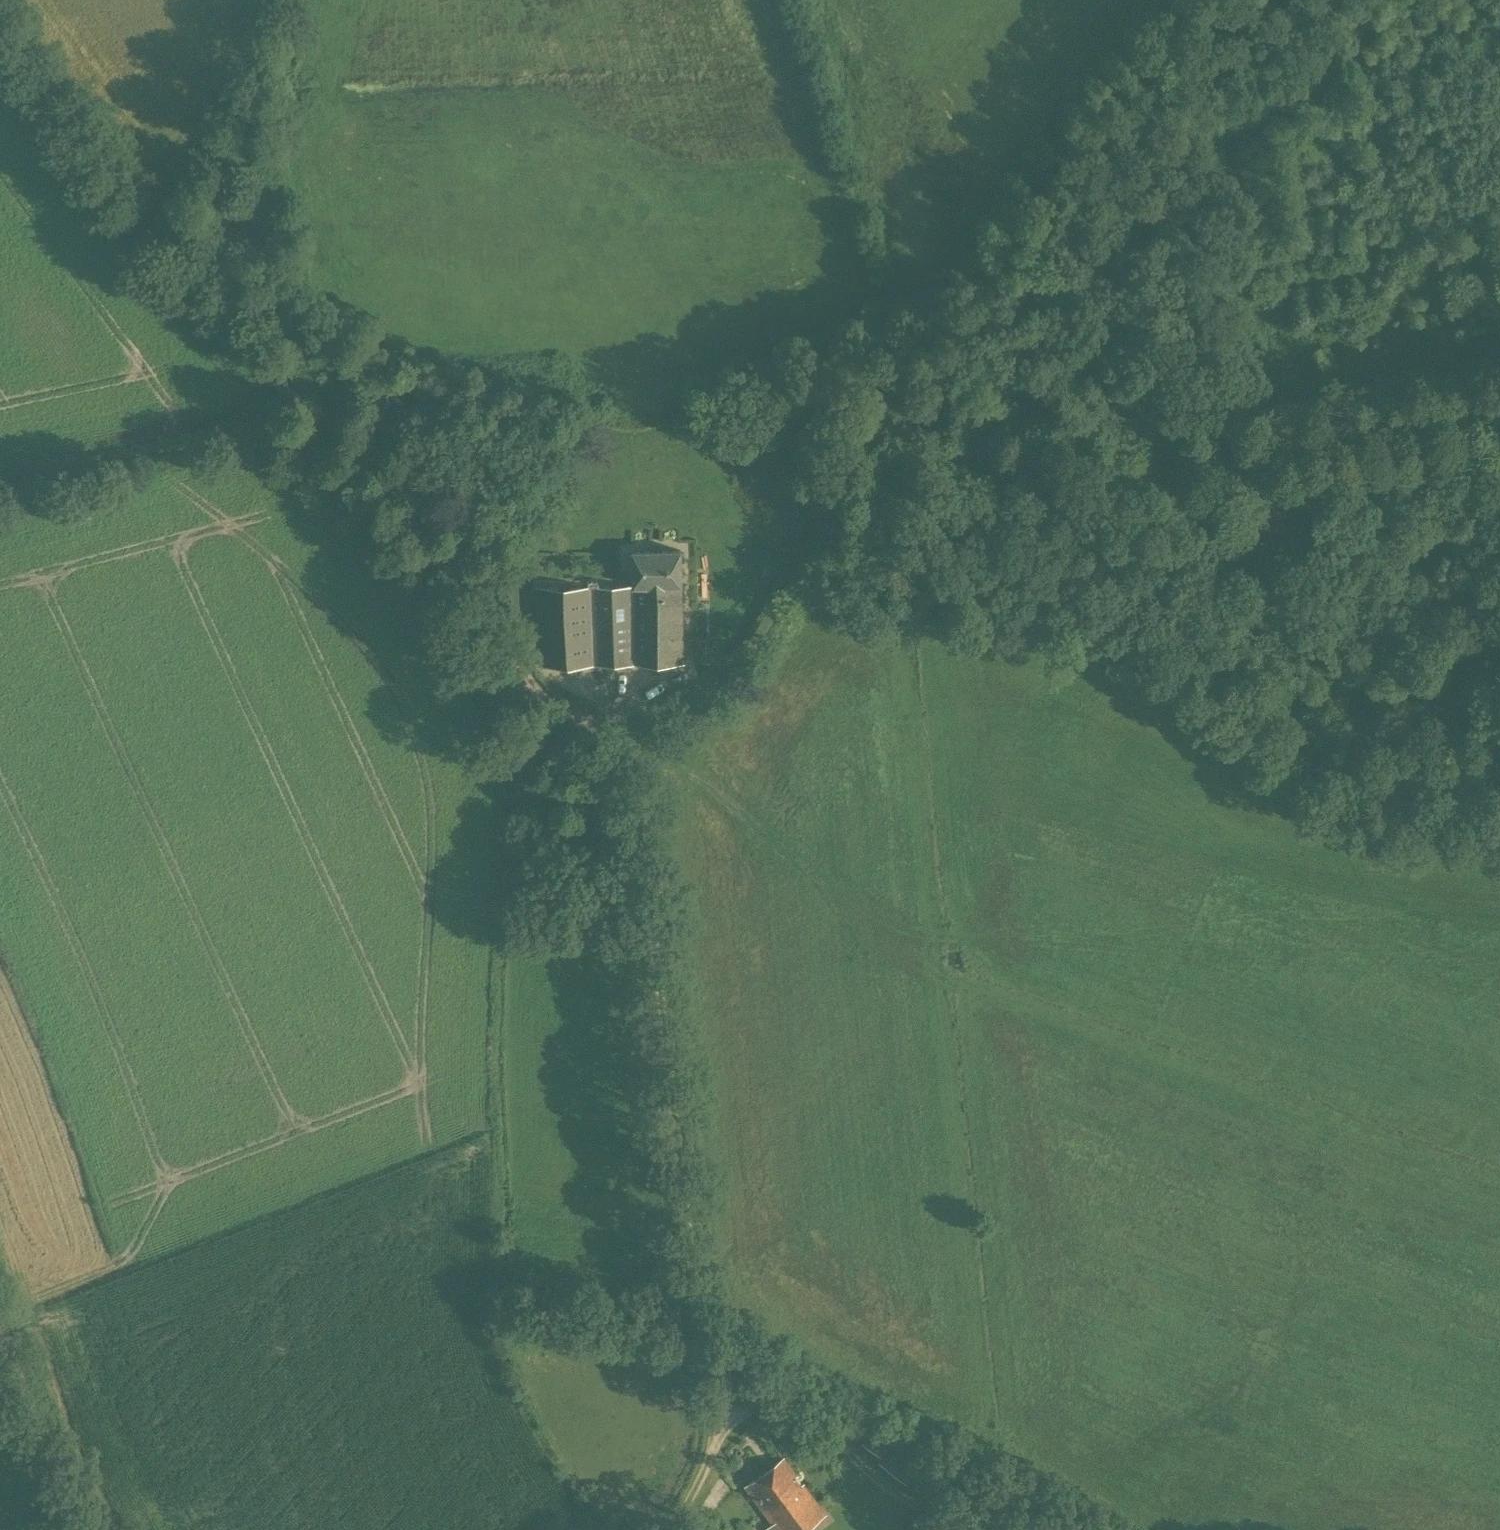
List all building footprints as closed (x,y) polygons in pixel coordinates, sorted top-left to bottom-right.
[(537,588),(540,666),(682,662),(680,549),(632,550),(633,587),(537,588)] [(769,1516),(756,1525),(760,1529),(804,1529),(825,1515),(783,1458),(747,1485),(769,1516)]
